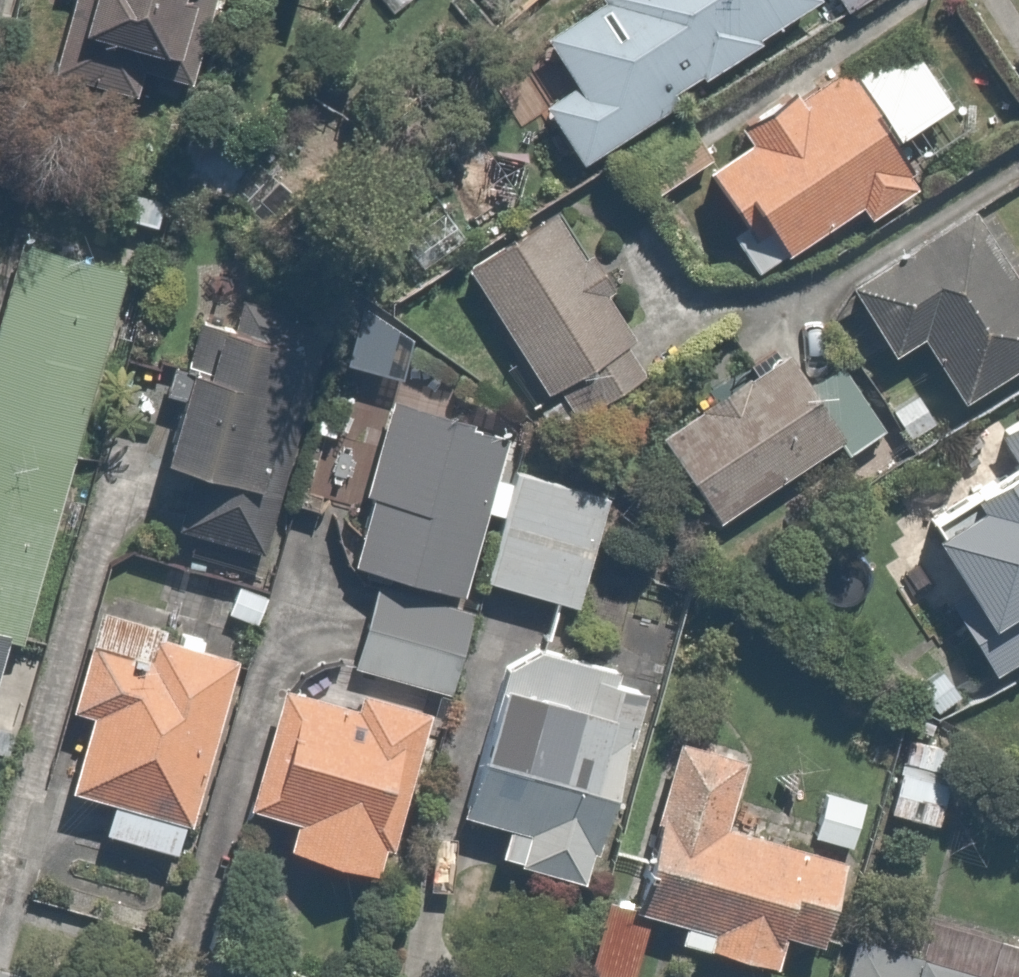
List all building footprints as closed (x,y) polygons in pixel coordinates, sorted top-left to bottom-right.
[(17,0),(0,0),(0,22),(10,25),(17,0)] [(59,43),(180,77),(209,85),(233,0),(71,0),(59,43)] [(548,36),(585,98),(559,113),(594,172),(884,0),(609,0),(548,36)] [(971,114),(922,33),(711,161),(744,216),(768,202),(805,263),(934,185),(912,149),(971,114)] [(994,213),(853,291),(901,378),(941,357),(974,417),(1018,392),(1018,258),(994,213)] [(668,379),(569,218),(475,276),(574,437),(668,379)] [(25,249),(0,335),(0,779),(145,284),(25,249)] [(365,299),(349,356),(418,375),(434,318),(365,299)] [(340,360),(231,325),(161,543),(270,578),(340,360)] [(815,387),(798,359),(677,434),(744,541),(911,437),(862,358),(815,387)] [(386,402),(340,570),(386,583),(486,611),(492,586),(525,466),(532,443),(386,402)] [(1002,453),(1012,471),(909,530),(996,683),(1018,670),(1018,444),(1002,453)] [(622,493),(525,466),(492,586),(589,613),(622,493)] [(512,632),(516,619),(486,611),(386,583),(358,684),(445,708),(488,720),(512,632)] [(255,669),(108,624),(79,719),(102,726),(81,793),(126,807),(117,837),(196,861),(255,669)] [(507,876),(619,907),(667,734),(682,679),(512,632),(488,720),(463,812),(520,827),(507,876)] [(445,708),(358,684),(302,669),(261,816),(300,826),(293,850),(398,879),(445,708)] [(667,734),(619,907),(600,976),(652,976),(665,930),(781,961),(790,929),(838,942),(858,870),(747,839),(768,762),(667,734)] [(973,745),(918,734),(901,817),(956,829),(973,745)] [(884,804),(827,790),(813,843),(870,858),(884,804)] [(866,952),(859,976),(961,976),(866,952)]
